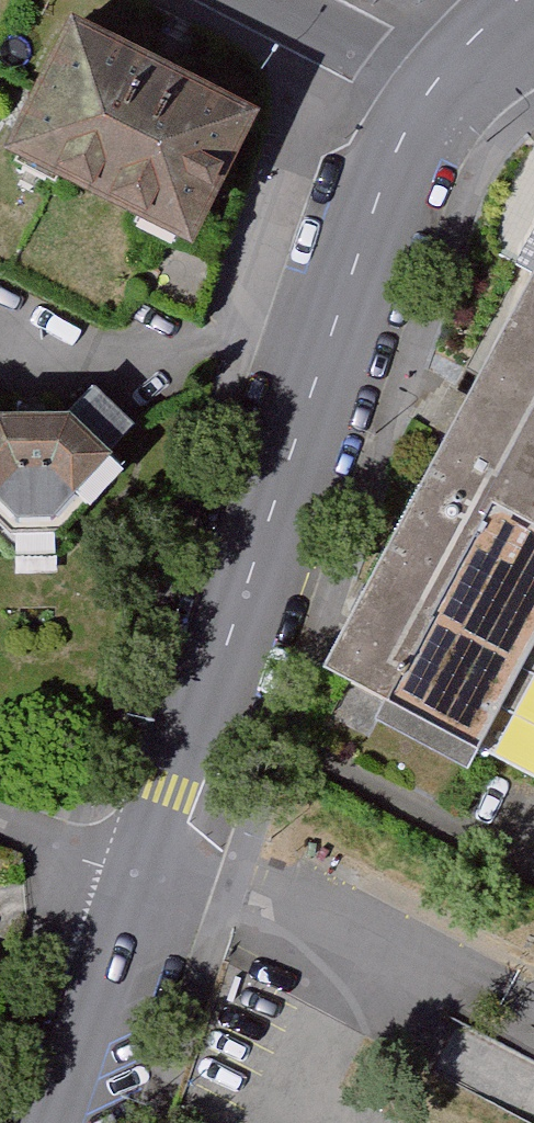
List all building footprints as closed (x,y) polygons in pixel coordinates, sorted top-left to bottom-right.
[(277,115),(82,18),(13,157),(208,254),(277,115)] [(339,681),(400,713),(389,736),(485,786),(533,692),(533,306),(339,681)] [(143,431),(106,394),(80,423),(5,423),(0,418),(0,502),(5,508),(29,484),(58,483),(83,507),(143,431)]
